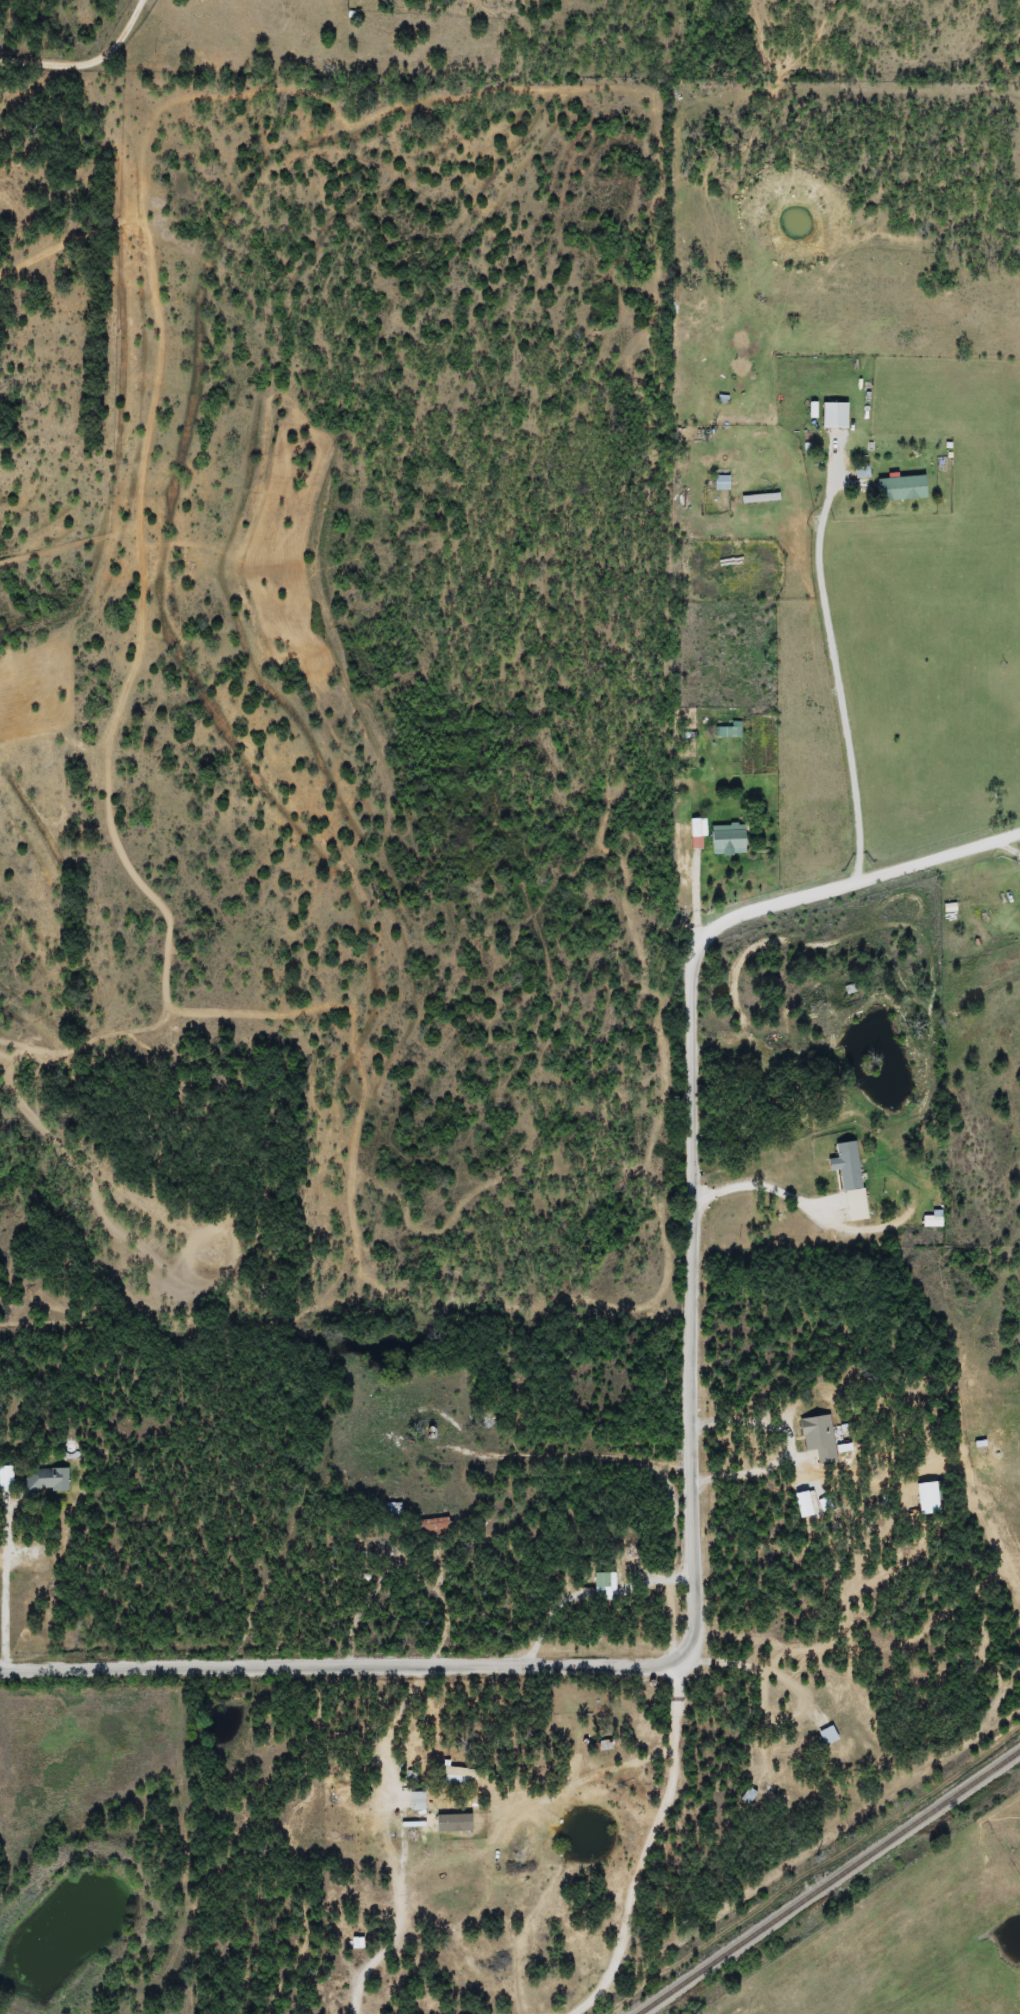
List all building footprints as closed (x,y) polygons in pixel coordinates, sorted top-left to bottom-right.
[(844,428),(844,402),(819,402),(819,428),(844,428)] [(924,499),(923,476),(875,478),(876,501),(924,499)] [(690,835),(701,835),(700,824),(690,825),(690,835)] [(709,849),(744,849),(744,831),(709,831),(709,849)] [(846,1221),(864,1219),(854,1141),(833,1143),(835,1159),(825,1160),(826,1171),(839,1169),(846,1221)] [(931,1216),(922,1216),(922,1226),(940,1226),(940,1211),(931,1211),(931,1216)] [(835,1461),(829,1414),(797,1419),(802,1451),(814,1449),(816,1464),(835,1461)] [(16,1491),(16,1466),(0,1466),(0,1491),(16,1491)] [(27,1469),(27,1492),(71,1491),(71,1469),(27,1469)] [(914,1483),(918,1515),(937,1513),(934,1481),(914,1483)] [(593,1573),(593,1601),(616,1601),(616,1573),(593,1573)] [(816,1733),(823,1746),(837,1739),(829,1726),(816,1733)] [(467,1781),(466,1767),(442,1769),(443,1783),(467,1781)] [(746,1804),(755,1794),(747,1787),(738,1797),(746,1804)] [(423,1810),(422,1791),(407,1792),(407,1810),(423,1810)]
